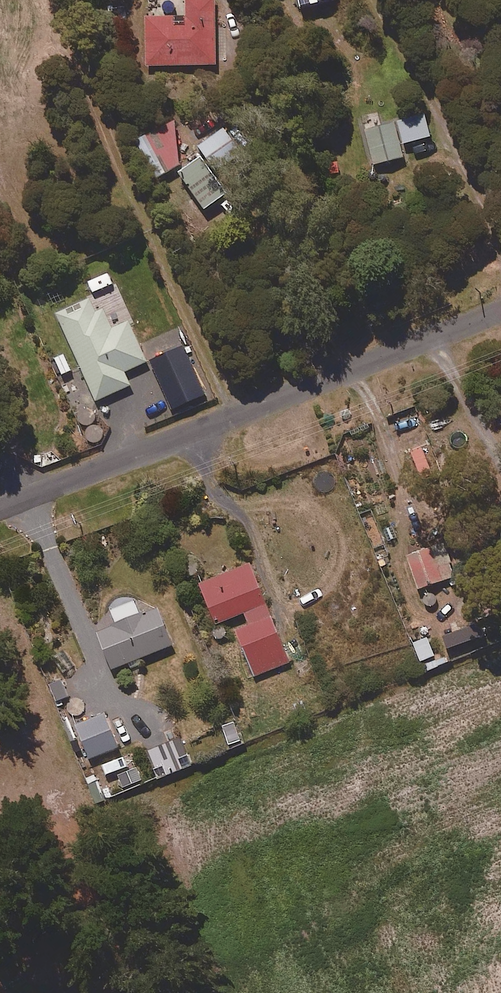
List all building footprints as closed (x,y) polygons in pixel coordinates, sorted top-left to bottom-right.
[(216,0),(187,1),(188,20),(147,21),(148,70),(218,68),(216,0)] [(431,140),(425,117),(366,133),(376,168),(403,161),(399,149),(431,140)] [(181,168),(176,126),(161,128),(162,136),(139,139),(140,149),(157,182),(181,168)] [(242,157),(224,132),(200,148),(217,174),(242,157)] [(228,198),(205,161),(182,175),(205,212),(228,198)] [(96,316),(90,302),(58,317),(98,405),(132,389),(126,375),(148,365),(130,325),(114,333),(104,312),(96,316)] [(451,575),(442,543),(404,554),(413,586),(451,575)] [(287,660),(248,561),(197,581),(213,622),(242,610),(247,622),(234,627),(253,674),(287,660)] [(137,613),(132,600),(110,608),(113,618),(94,625),(109,666),(170,643),(156,606),(137,613)] [(481,632),(477,621),(440,633),(444,645),(481,632)] [(115,745),(102,711),(73,723),(87,756),(115,745)] [(188,763),(178,736),(145,749),(156,776),(188,763)]
